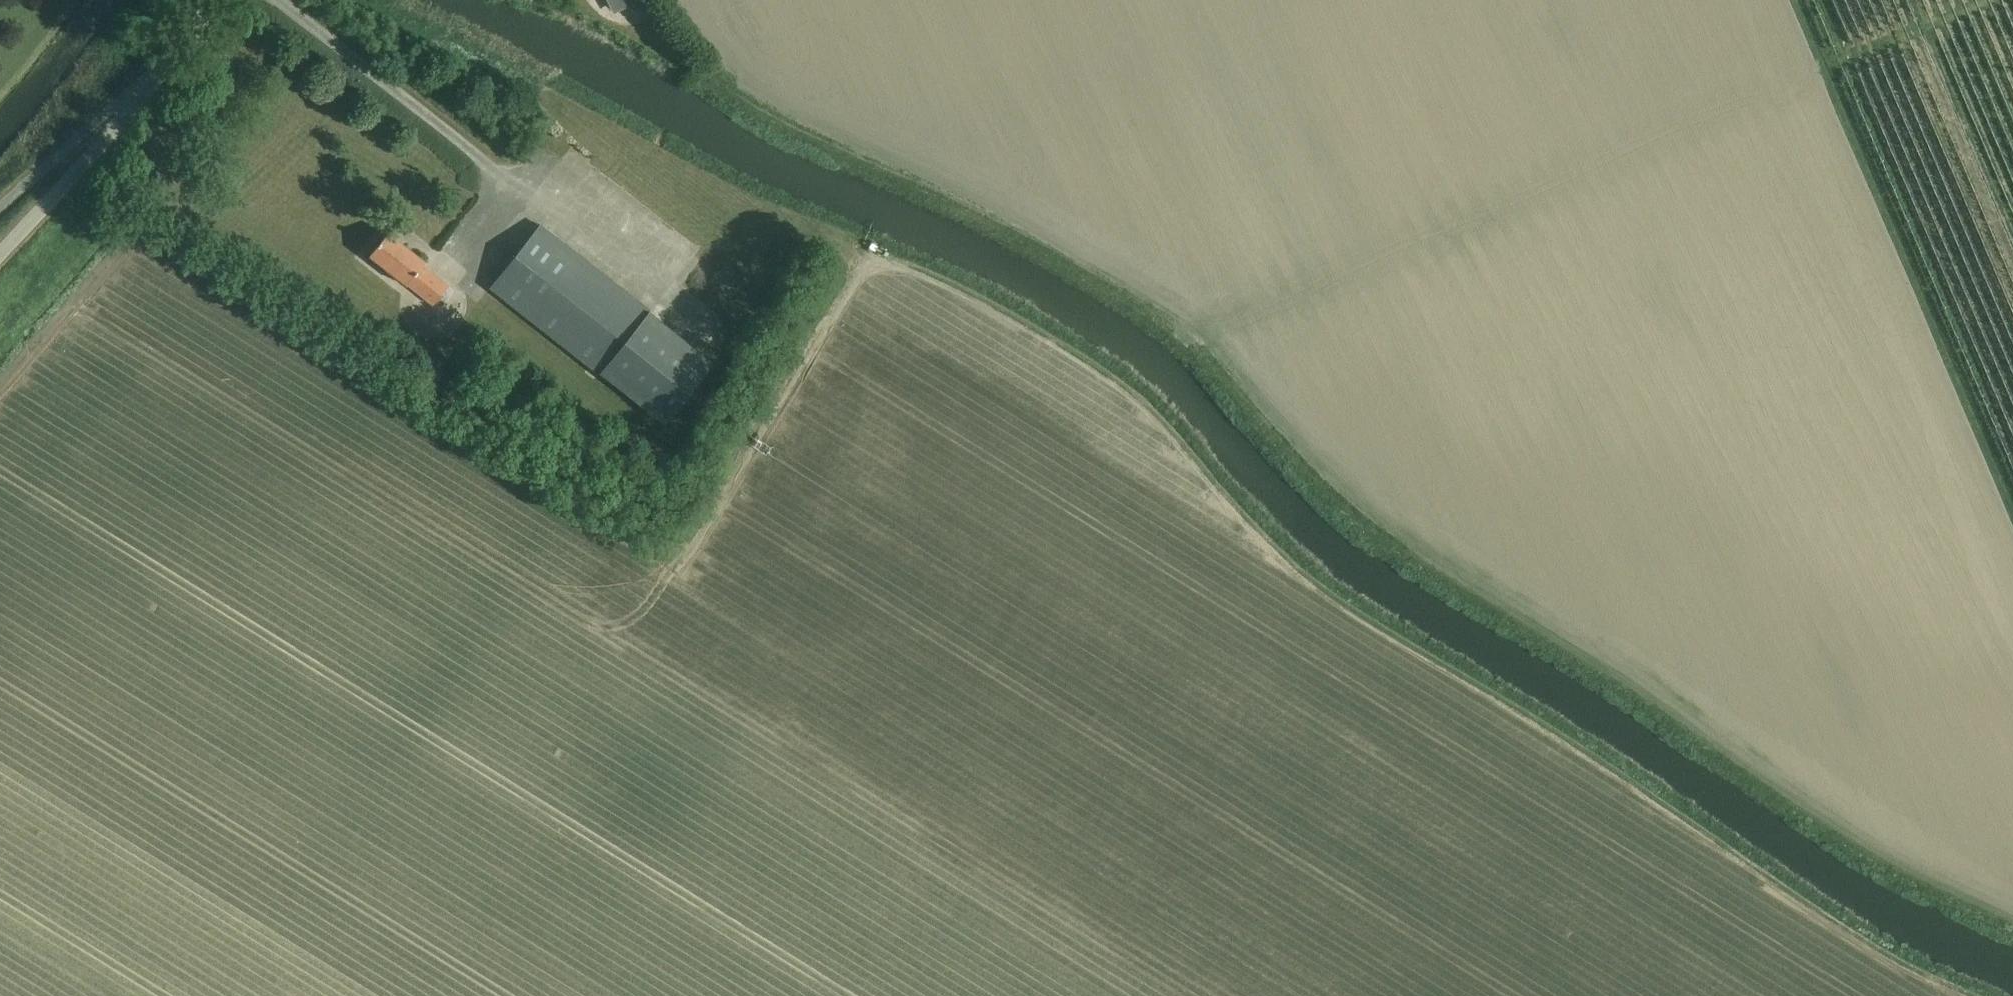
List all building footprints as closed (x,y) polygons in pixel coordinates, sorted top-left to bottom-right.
[(490,288),(600,375),(664,424),(713,363),(650,312),(540,225),(490,288)] [(407,286),(408,284),(434,305),(448,287),(423,266),(426,262),(388,233),(369,256),(407,286)]
